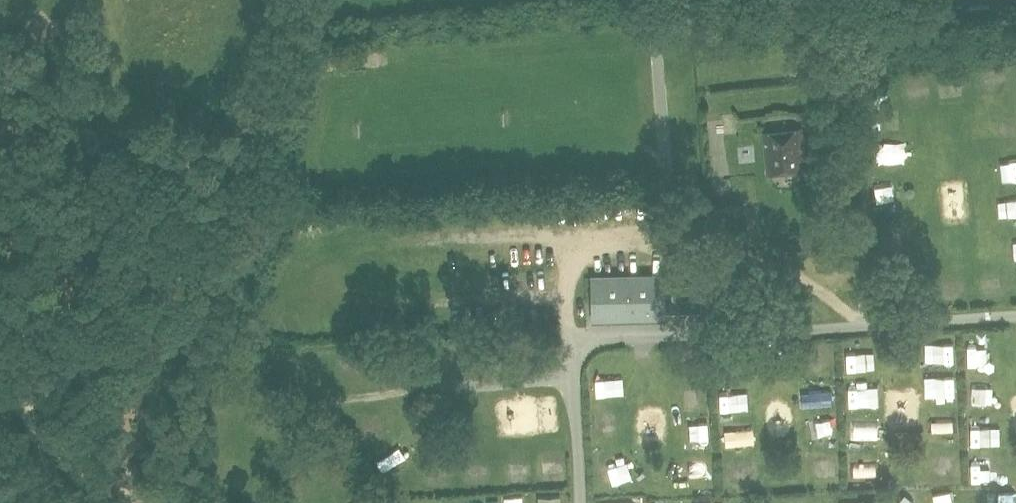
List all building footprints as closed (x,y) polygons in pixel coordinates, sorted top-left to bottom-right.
[(767,174),(805,170),(801,129),(762,133),(767,174)] [(880,168),(910,169),(911,149),(880,149),(880,168)] [(1006,159),(1006,179),(1015,179),(1015,159),(1006,159)] [(701,284),(666,285),(665,273),(590,275),(592,322),(667,321),(667,313),(702,311),(701,284)] [(835,351),(818,357),(825,376),(841,371),(835,351)] [(852,376),(872,377),(873,357),(852,357),(852,376)] [(620,392),(619,367),(610,367),(612,393),(620,392)] [(957,400),(956,376),(946,376),(947,401),(957,400)] [(839,387),(817,388),(818,410),(840,408),(839,387)] [(758,395),(727,395),(727,421),(758,420),(758,395)] [(599,427),(611,426),(610,404),(598,404),(599,427)] [(976,421),(977,445),(999,444),(997,420),(976,421)] [(842,441),(841,422),(832,422),(833,441),(842,441)] [(359,434),(369,449),(378,443),(368,428),(359,434)] [(715,431),(696,434),(698,454),(718,452),(715,431)] [(730,457),(749,456),(748,434),(729,435),(730,457)] [(977,453),(977,477),(1006,476),(1005,452),(977,453)] [(387,474),(397,484),(415,467),(404,456),(387,474)] [(732,481),(751,480),(750,465),(731,466),(732,481)] [(884,483),(884,469),(859,468),(858,482),(884,483)] [(536,493),(535,471),(514,472),(516,494),(536,493)] [(625,492),(624,472),(604,473),(605,492),(625,492)]
